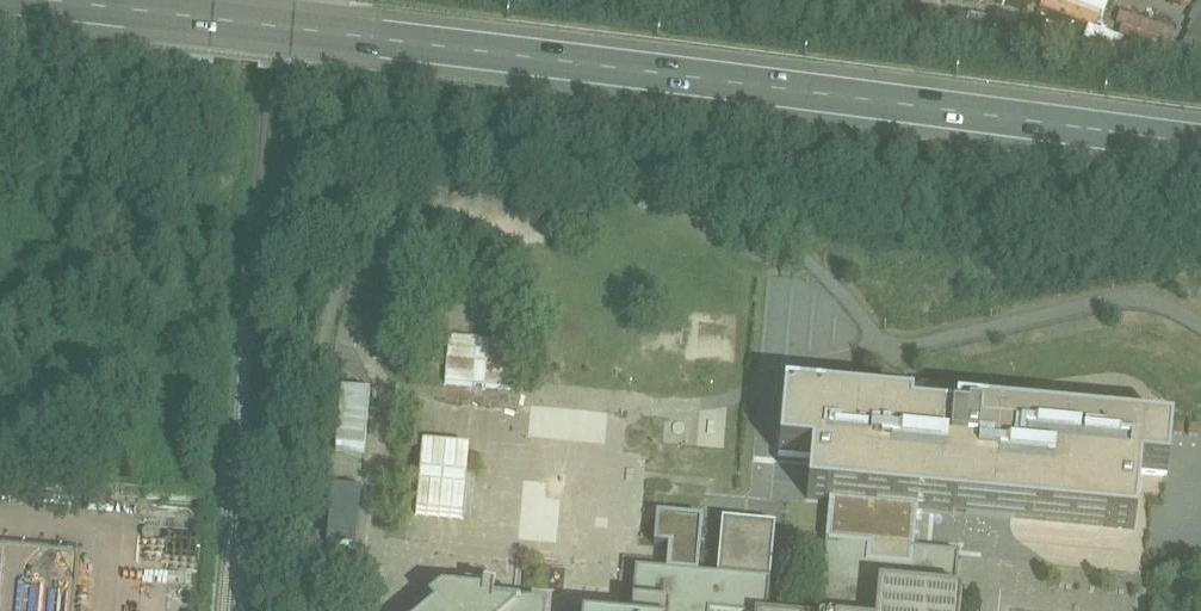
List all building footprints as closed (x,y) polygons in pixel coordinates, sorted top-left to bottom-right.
[(1106,19),(1113,0),(1056,0),(1106,19)] [(496,353),(514,356),(515,349),(456,337),(451,366),(457,368),(455,381),(486,387),(487,382),(479,381),(481,370),(492,372),(496,353)] [(1171,434),(783,399),(778,458),(810,461),(807,500),(830,503),(929,511),(1136,530),(1141,475),(1167,477),(1171,434)] [(416,517),(477,518),(479,448),(418,446),(416,517)] [(925,552),(929,511),(830,503),(827,543),(868,547),(867,564),(910,568),(911,551),(925,552)] [(704,522),(658,518),(655,548),(669,550),(667,576),(699,578),(704,522)] [(776,529),(723,524),(717,580),(771,585),(776,529)] [(827,543),(821,610),(875,610),(877,590),(956,597),(959,555),(925,552),(911,551),(910,568),(867,564),(868,547),(827,543)] [(771,585),(717,580),(699,578),(667,576),(636,573),(633,610),(768,610),(771,585)] [(877,590),(875,610),(960,610),(961,598),(956,597),(877,590)] [(548,610),(495,606),(496,595),(483,594),(483,598),(444,596),(430,607),(433,610),(548,610)]
